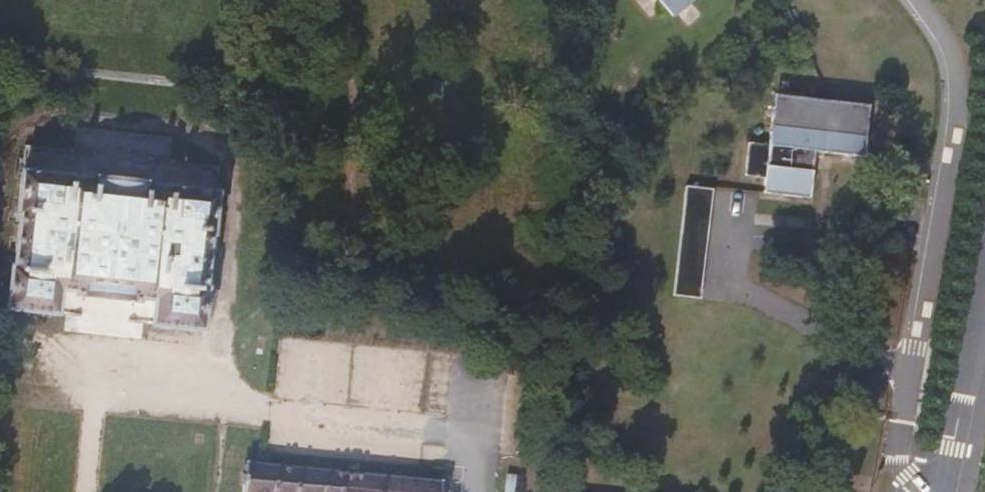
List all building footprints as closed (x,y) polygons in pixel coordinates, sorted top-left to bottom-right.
[(674,19),(698,0),(659,0),(674,19)] [(766,180),(765,193),(810,198),(815,152),(864,158),(870,107),(776,96),(770,147),(748,145),(744,177),(766,180)] [(0,285),(0,316),(52,322),(54,301),(142,311),(140,333),(190,339),(207,203),(13,180),(0,285)] [(688,186),(675,296),(703,299),(715,189),(688,186)] [(518,474),(505,474),(504,491),(517,491),(518,474)] [(238,475),(236,491),(383,491),(238,475)]
